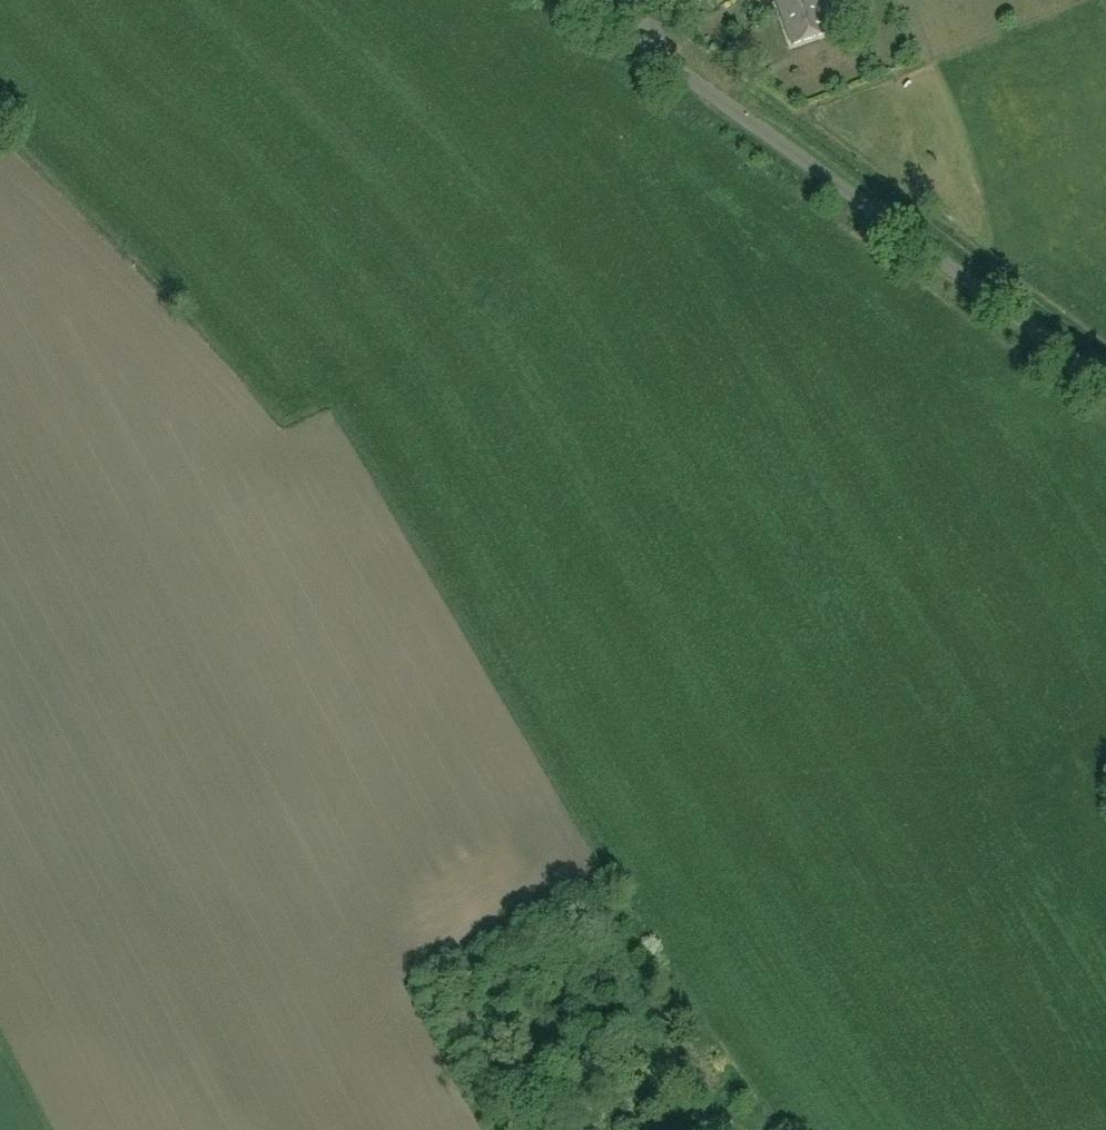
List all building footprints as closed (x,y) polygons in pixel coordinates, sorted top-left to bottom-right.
[(792,45),(828,33),(817,0),(778,0),(792,45)] [(757,16),(748,19),(752,29),(760,26),(757,16)]
